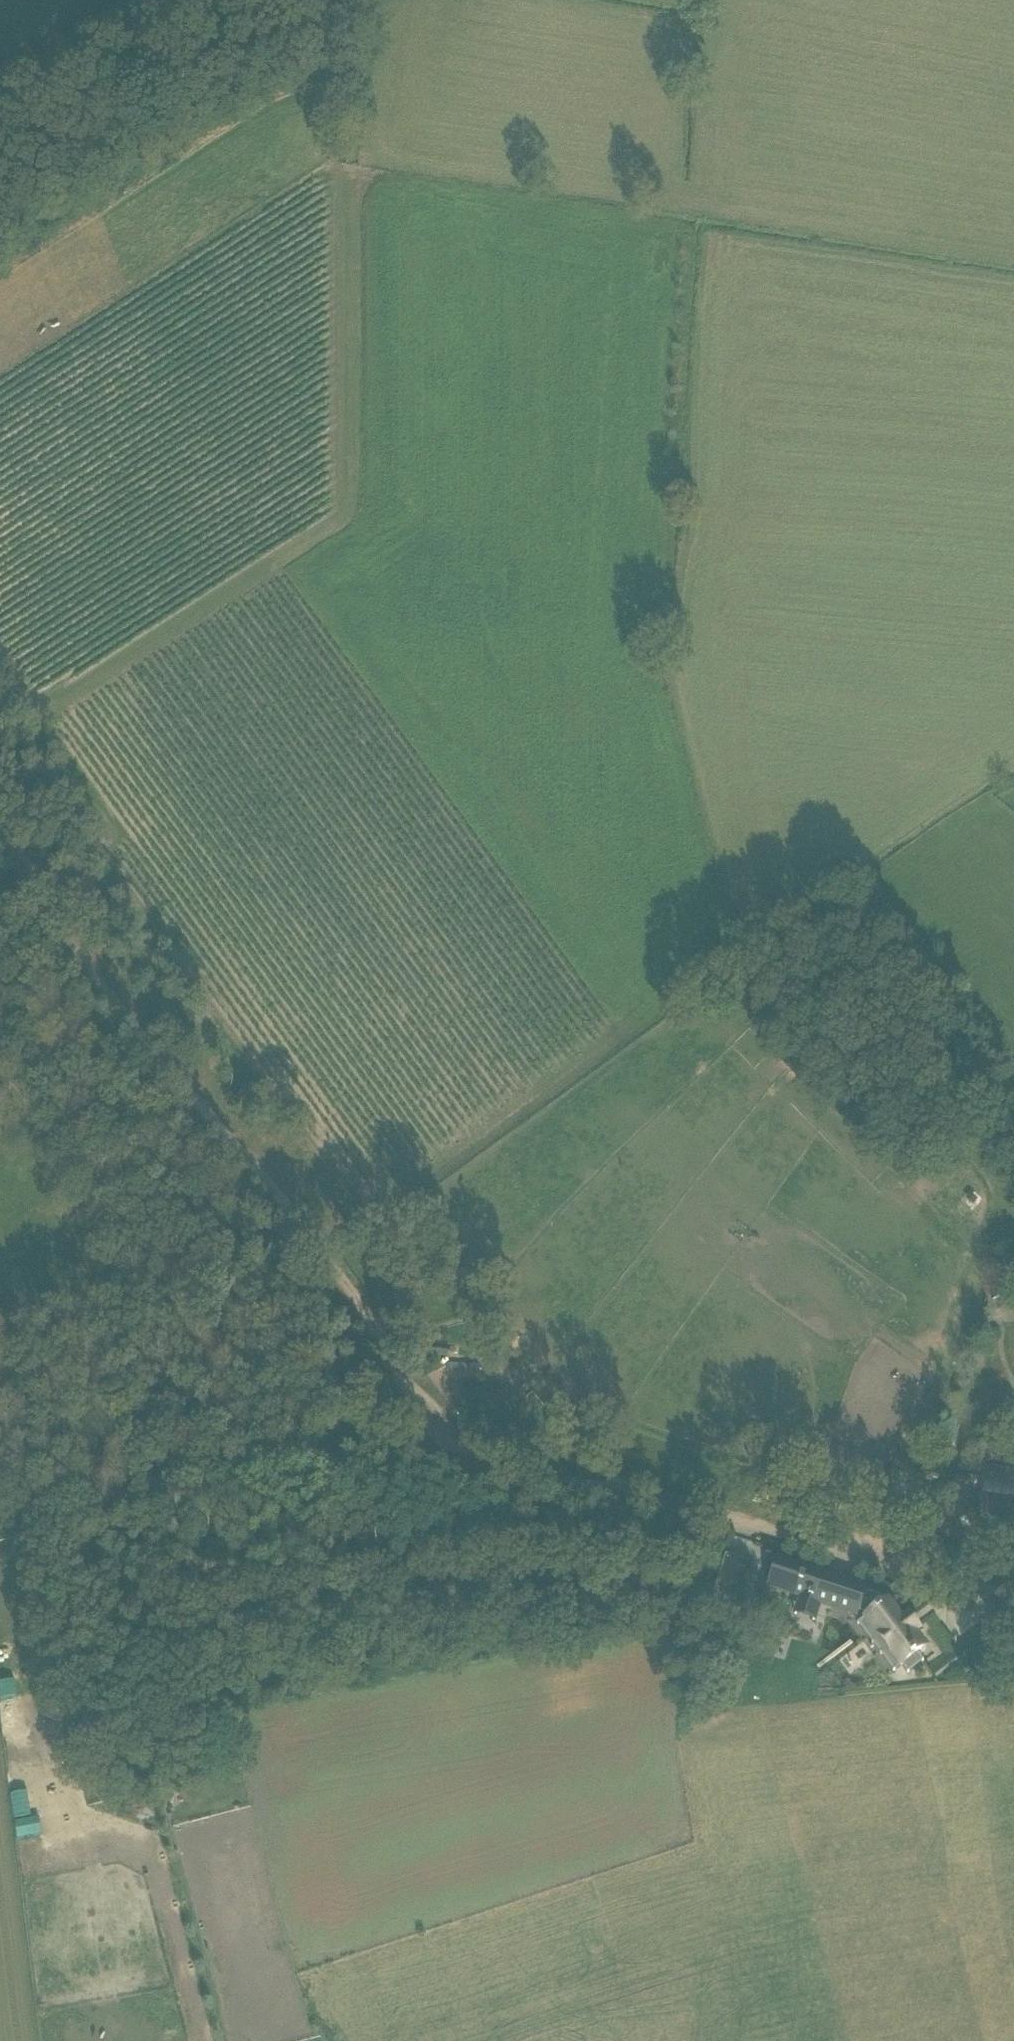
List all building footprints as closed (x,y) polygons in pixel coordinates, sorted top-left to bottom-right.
[(1005,1494),(1001,1522),(1010,1525),(1013,1526),(1013,1495),(1005,1494)] [(714,1593),(736,1601),(749,1563),(726,1555),(714,1593)] [(779,1560),(770,1587),(782,1591),(800,1597),(795,1615),(814,1621),(820,1604),(857,1616),(858,1612),(863,1613),(866,1618),(857,1624),(894,1673),(902,1667),(908,1675),(923,1663),(917,1655),(925,1649),(916,1636),(913,1633),(919,1629),(918,1627),(917,1628),(910,1618),(910,1617),(909,1616),(908,1617),(908,1618),(902,1622),(896,1614),(898,1612),(889,1600),(865,1592),(866,1589),(829,1576),(784,1561),(784,1562),(779,1560)]
